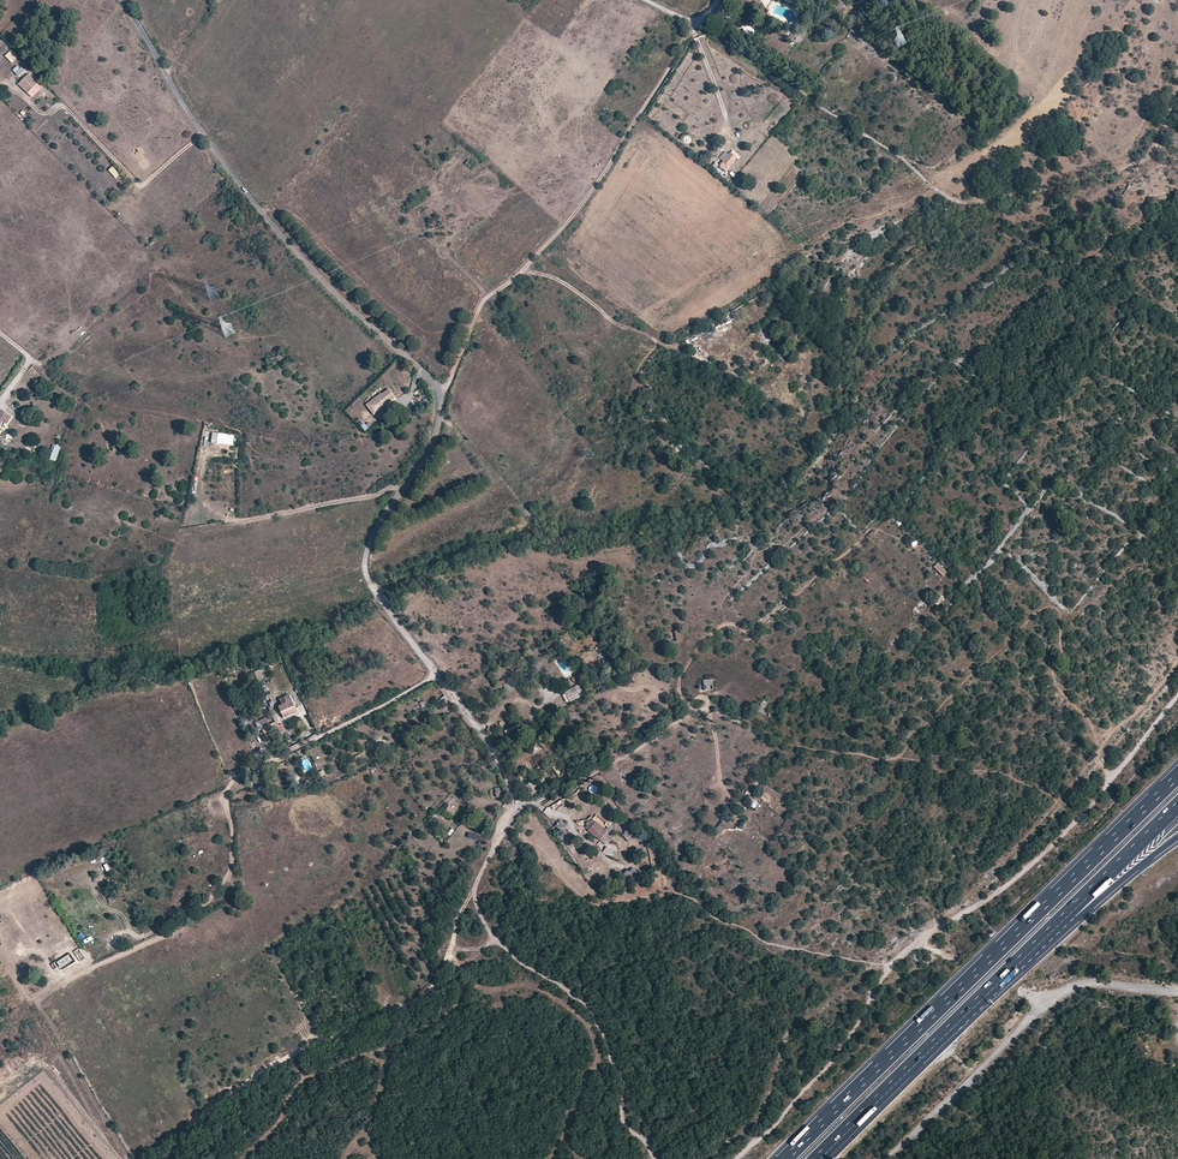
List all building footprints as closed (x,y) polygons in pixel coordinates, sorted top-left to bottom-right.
[(793,30),(797,33),(812,5),(809,4),(797,22),(791,28),(793,30)] [(854,25),(849,33),(862,42),(868,34),(854,25)] [(792,40),(797,33),(793,30),(788,38),(792,40)] [(17,58),(11,51),(5,57),(11,63),(17,58)] [(22,68),(16,73),(18,77),(24,71),(22,68)] [(29,75),(19,84),(23,89),(28,93),(38,83),(29,75)] [(38,83),(28,93),(32,98),(42,88),(38,83)] [(737,158),(731,153),(720,166),(726,170),(737,158)] [(469,160),(466,164),(472,169),(476,165),(469,160)] [(112,166),(108,170),(116,178),(120,174),(112,166)] [(221,328),(226,338),(235,333),(231,323),(221,328)] [(391,402),(395,399),(389,390),(383,395),(382,393),(367,404),(374,415),(391,402)] [(0,420),(6,424),(11,417),(0,409),(0,410),(0,420)] [(211,442),(219,443),(220,433),(212,432),(211,442)] [(949,571),(938,562),(930,572),(941,581),(949,571)] [(937,605),(943,598),(939,594),(933,600),(937,605)] [(264,678),(259,668),(254,670),(259,680),(264,678)] [(501,681),(507,693),(512,690),(505,679),(501,681)] [(712,679),(704,680),(705,690),(713,689),(712,679)] [(565,692),(569,699),(583,691),(579,684),(572,688),(565,692)] [(290,695),(284,698),(287,703),(283,705),(279,707),(284,719),(297,713),(290,695)] [(262,729),(270,725),(267,718),(255,724),(258,730),(262,729)] [(273,730),(278,728),(277,726),(275,723),(270,725),(262,729),(265,734),(273,730)] [(505,730),(508,738),(521,733),(517,725),(505,730)] [(276,737),(273,730),(265,734),(268,741),(276,737)] [(577,748),(580,754),(585,751),(582,745),(577,748)] [(265,775),(260,778),(264,785),(269,782),(265,775)] [(262,785),(258,779),(253,782),(256,788),(262,785)] [(525,786),(532,796),(539,792),(533,781),(529,783),(525,786)] [(502,797),(501,791),(488,794),(490,799),(502,797)] [(749,804),(754,809),(759,804),(754,799),(749,804)] [(551,805),(554,809),(563,804),(561,800),(551,805)] [(732,814),(737,808),(733,805),(729,811),(732,814)] [(456,813),(458,809),(453,806),(452,807),(448,814),(453,816),(456,813)] [(711,834),(720,841),(724,837),(722,836),(727,831),(724,829),(731,820),(726,816),(711,834)] [(566,823),(562,819),(556,826),(568,836),(571,832),(566,828),(566,823)] [(597,837),(607,846),(611,839),(606,834),(608,832),(592,819),(585,827),(597,837)] [(452,828),(447,834),(450,836),(455,830),(452,828)] [(635,838),(627,829),(624,832),(625,833),(623,836),(628,842),(631,839),(632,840),(635,838)] [(614,850),(607,846),(603,851),(610,855),(614,850)] [(632,866),(623,874),(630,882),(639,873),(632,866)] [(1056,935),(1064,927),(1061,924),(1053,932),(1056,935)] [(87,955),(81,946),(79,948),(84,957),(87,955)] [(988,949),(974,963),(977,966),(991,952),(988,949)] [(76,962),(70,953),(56,962),(55,961),(51,964),(54,969),(57,967),(60,972),(76,962)]
